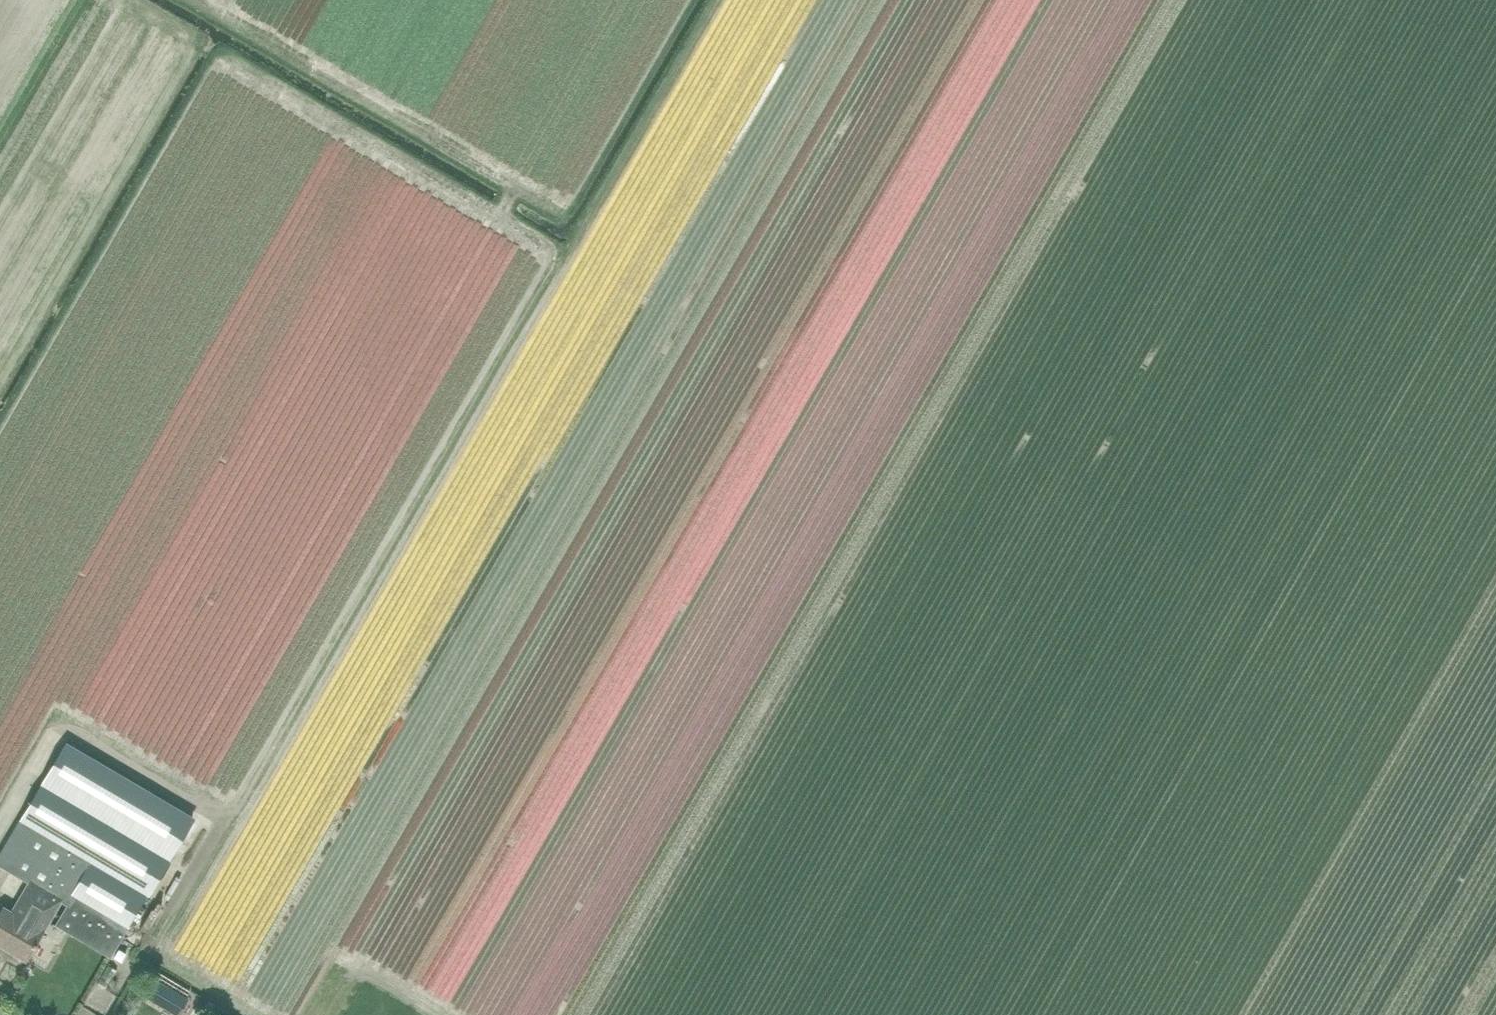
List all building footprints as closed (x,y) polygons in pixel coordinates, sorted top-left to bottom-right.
[(66,742),(0,853),(0,866),(28,883),(12,911),(3,906),(0,911),(0,947),(26,962),(61,902),(66,905),(55,926),(110,958),(145,898),(147,899),(195,818),(66,742)] [(122,963),(127,954),(119,949),(114,958),(122,963)] [(145,996),(177,1014),(178,1014),(188,999),(155,979),(145,996)]
